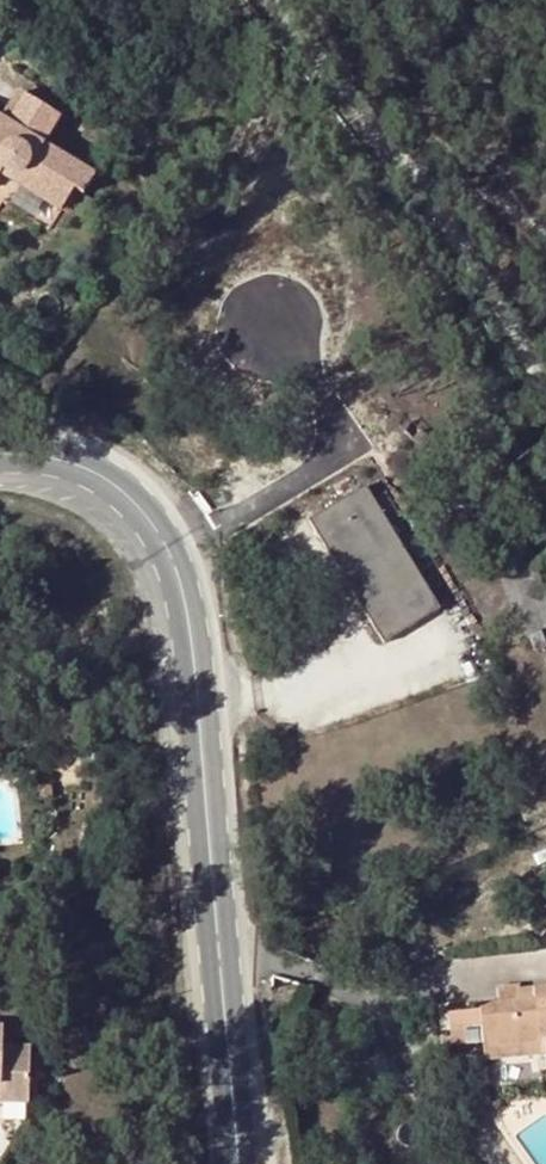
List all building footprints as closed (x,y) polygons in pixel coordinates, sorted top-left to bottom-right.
[(0,173),(61,209),(73,188),(83,193),(95,173),(45,143),(61,117),(25,95),(9,122),(0,117),(0,174),(0,173)] [(3,200),(49,228),(61,209),(0,173),(0,174),(0,204),(3,200)] [(362,487),(310,520),(386,642),(437,609),(362,487)] [(529,640),(534,652),(545,648),(545,646),(542,635),(529,640)] [(452,1014),(455,1046),(486,1043),(486,1051),(544,1046),(544,1041),(545,1041),(545,987),(536,988),(537,999),(517,1001),(483,1003),(484,1012),(452,1014)] [(537,999),(536,988),(517,989),(517,1001),(537,999)] [(30,1101),(31,1045),(4,1044),(4,1027),(0,1027),(0,1101),(30,1101)] [(486,1051),(487,1058),(544,1053),(544,1046),(486,1051)]
